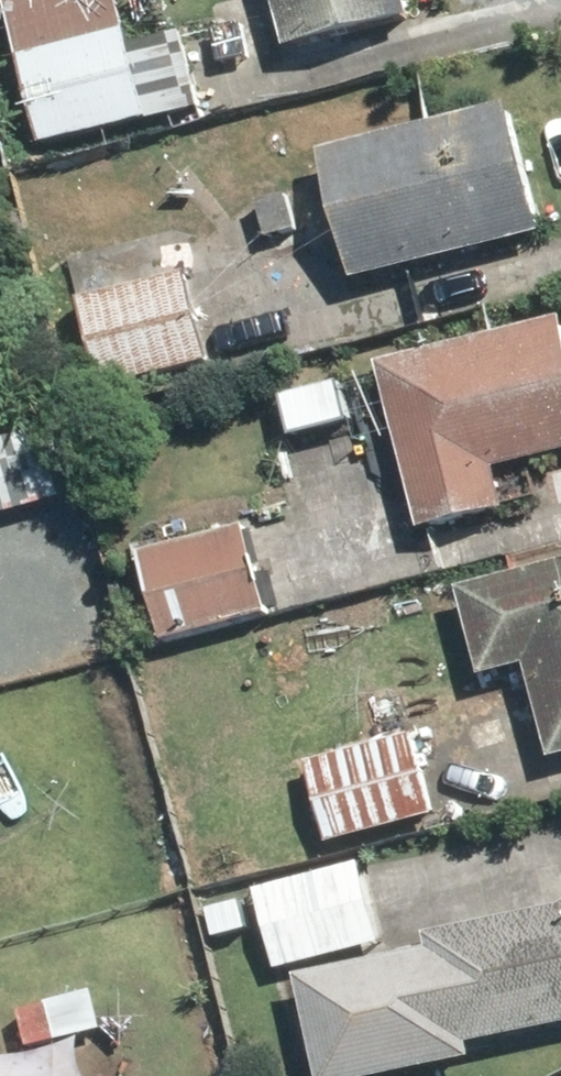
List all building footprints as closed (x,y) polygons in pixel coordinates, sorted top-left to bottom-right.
[(56,143),(161,110),(126,0),(12,0),(56,143)] [(300,47),(420,16),(416,0),(289,0),(300,47)] [(517,102),(329,148),(360,277),(549,231),(517,102)] [(191,274),(90,300),(112,385),(213,359),(191,274)] [(560,461),(560,316),(387,361),(432,536),(522,513),(512,474),(560,461)] [(255,527),(151,555),(174,638),(277,609),(255,527)] [(469,586),(491,677),(543,665),(560,742),(560,565),(469,586)] [(424,737),(313,766),(332,843),(444,814),(424,737)] [(375,861),(264,889),(284,966),(394,939),(375,861)] [(313,971),(338,1075),(394,1075),(489,1054),(486,1040),(560,1026),(560,906),(441,946),(313,971)] [(0,1049),(0,1075),(16,1075),(0,1049)]
